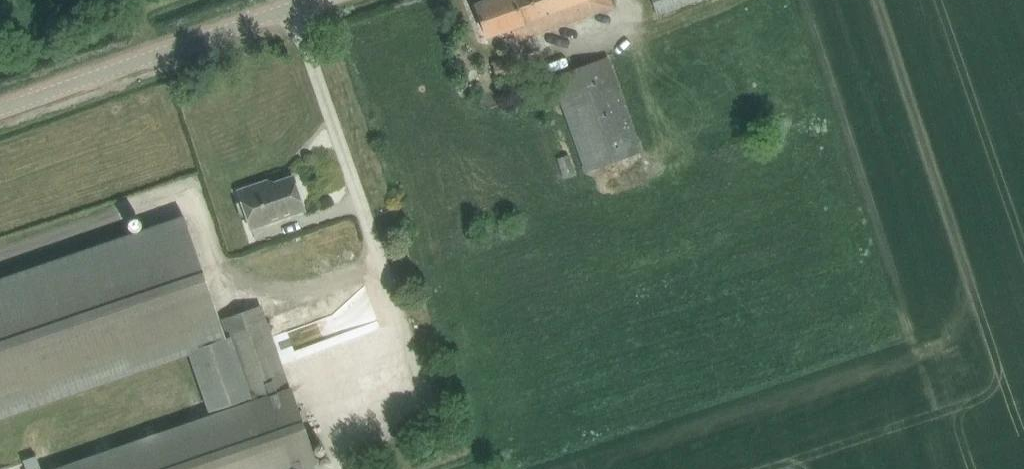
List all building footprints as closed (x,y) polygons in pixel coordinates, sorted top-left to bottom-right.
[(610,0),(486,0),(475,4),(486,34),(510,26),(515,40),(612,6),(610,0)] [(697,0),(653,0),(658,14),(697,0)] [(585,172),(594,169),(596,175),(637,160),(635,154),(642,152),(609,57),(551,77),(554,84),(585,172)] [(576,175),(569,154),(557,158),(564,179),(576,175)] [(260,191),(257,184),(238,191),(248,220),(263,214),(266,222),(305,209),(293,176),(271,184),(272,186),(260,191)] [(188,350),(209,411),(248,397),(228,337),(226,338),(185,218),(0,282),(0,414),(188,350)] [(319,468),(290,388),(262,307),(222,320),(228,337),(248,397),(251,403),(62,468),(318,468),(319,468)] [(29,468),(41,468),(36,454),(25,458),(29,468)]
